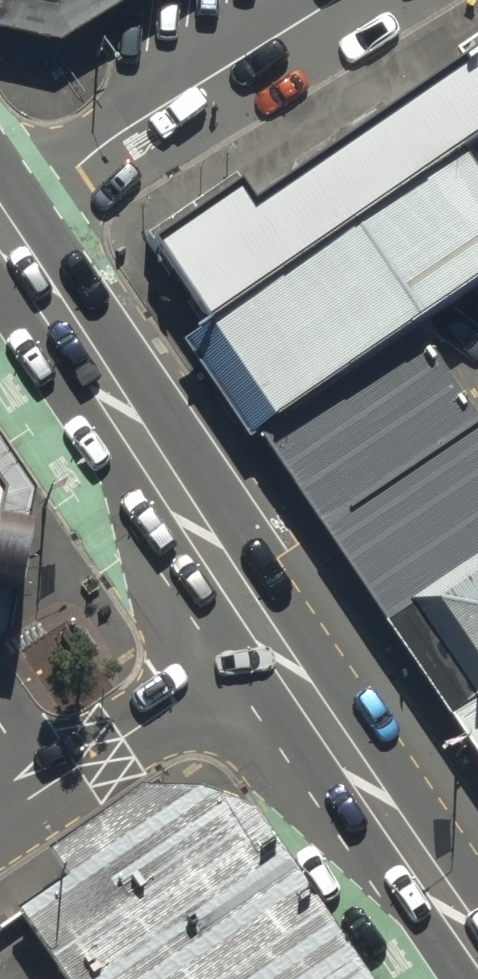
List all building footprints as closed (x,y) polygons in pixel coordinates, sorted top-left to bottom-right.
[(75,43),(142,0),(0,0),(0,25),(75,43)] [(145,265),(202,347),(467,185),(477,177),(477,41),(145,265)] [(202,347),(275,450),(427,356),(477,320),(477,202),(467,185),(202,347)] [(275,450),(463,733),(477,723),(477,429),(427,356),(275,450)] [(0,500),(0,555),(19,528),(0,500)] [(463,733),(477,755),(477,723),(463,733)] [(250,805),(199,788),(20,907),(69,978),(366,978),(250,805)]
